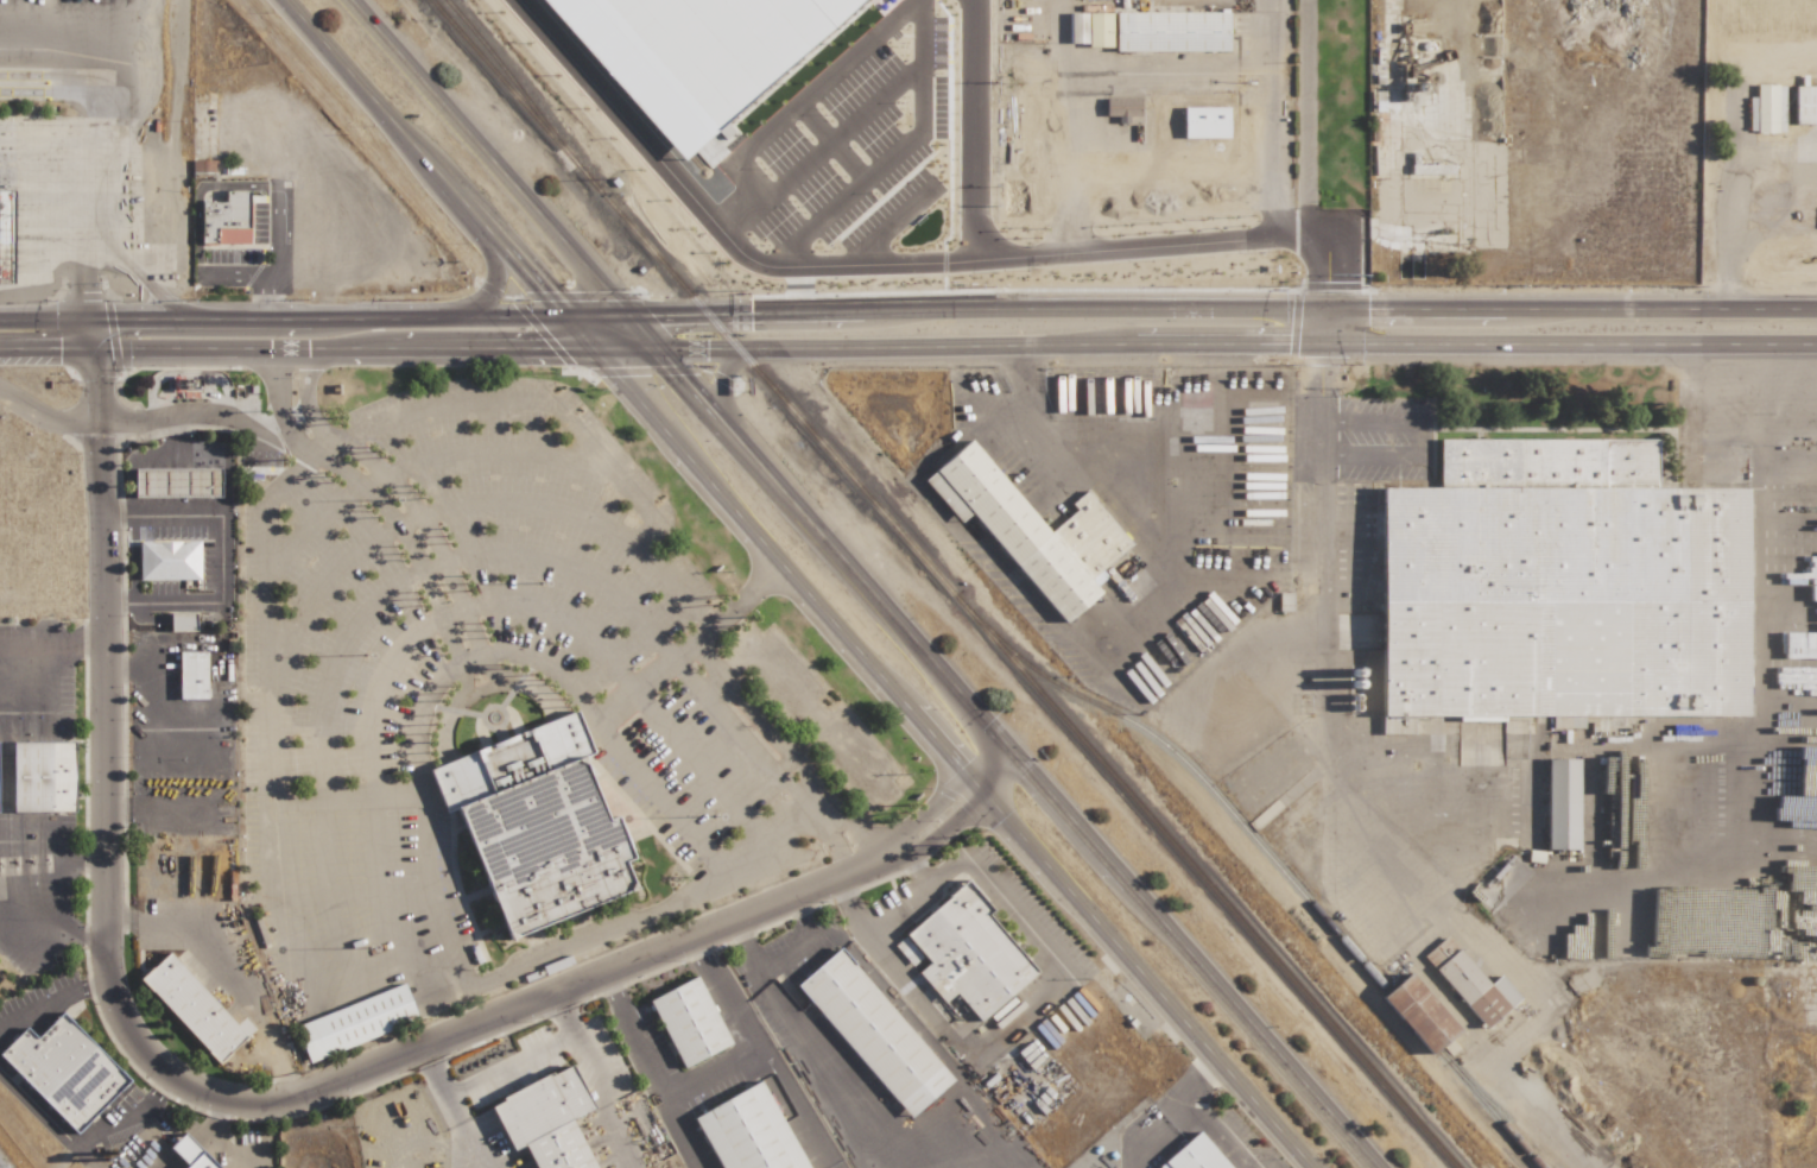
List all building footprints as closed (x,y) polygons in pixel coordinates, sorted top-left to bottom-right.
[(672,162),(864,0),(536,0),(672,162)] [(1110,12),(1068,12),(1068,45),(1110,46),(1110,12)] [(1228,12),(1114,13),(1115,52),(1229,50),(1228,12)] [(1748,97),(1748,132),(1784,133),(1785,85),(1756,84),(1756,97),(1748,97)] [(1816,124),(1816,86),(1793,85),(1793,124),(1816,124)] [(1139,98),(1104,98),(1105,117),(1116,116),(1117,124),(1128,123),(1128,116),(1140,116),(1139,98)] [(1198,138),(1228,138),(1228,106),(1182,107),(1182,147),(1198,147),(1198,138)] [(1179,137),(1179,114),(1166,114),(1165,137),(1179,137)] [(1454,165),(1411,164),(1411,174),(1454,175),(1454,165)] [(13,267),(14,190),(0,190),(0,267),(13,267)] [(250,244),(249,191),(224,191),(224,201),(200,202),(201,244),(250,244)] [(922,478),(958,523),(972,512),(1062,624),(1100,593),(1088,579),(1130,545),(1086,490),(1070,503),(1075,510),(1047,533),(971,439),(922,478)] [(1746,716),(1746,488),(1657,488),(1657,439),(1438,439),(1439,488),(1380,488),(1381,734),(1409,734),(1409,729),(1402,729),(1402,716),(1456,716),(1456,721),(1502,721),(1502,716),(1565,716),(1565,728),(1583,728),(1583,716),(1746,716)] [(133,469),(134,497),(220,496),(220,467),(133,469)] [(199,540),(139,541),(140,580),(199,579),(199,540)] [(195,613),(169,613),(169,629),(195,629),(195,613)] [(1380,650),(1363,650),(1363,710),(1380,710),(1380,650)] [(206,698),(206,651),(178,651),(178,698),(206,698)] [(635,892),(624,861),(631,859),(617,815),(604,819),(583,756),(591,753),(578,714),(428,764),(444,813),(460,807),(503,936),(635,892)] [(11,742),(12,811),(74,810),(73,741),(11,742)] [(1545,849),(1577,849),(1578,759),(1546,759),(1545,849)] [(903,933),(928,963),(917,972),(942,1003),(955,992),(978,1021),(1037,973),(988,913),(991,910),(967,881),(903,933)] [(1500,974),(1489,984),(1446,936),(1422,957),(1485,1029),(1520,998),(1500,974)] [(907,1118),(951,1081),(840,947),(795,984),(907,1118)] [(235,1024),(168,952),(139,979),(217,1063),(254,1029),(243,1017),(235,1024)] [(1380,996),(1429,1055),(1458,1030),(1409,972),(1380,996)] [(697,976),(649,998),(681,1068),(729,1046),(697,976)] [(418,1022),(405,985),(294,1024),(306,1061),(418,1022)] [(61,1012),(36,1037),(25,1027),(0,1051),(0,1056),(76,1133),(129,1080),(61,1012)] [(572,1118),(592,1109),(571,1064),(489,1102),(511,1150),(525,1144),(536,1167),(595,1167),(572,1118)] [(763,1080),(693,1115),(719,1167),(807,1167),(763,1080)] [(1198,1130),(1157,1167),(1158,1167),(1231,1167),(1198,1130)] [(186,1166),(183,1167),(218,1167),(183,1132),(168,1147),(186,1166)]
